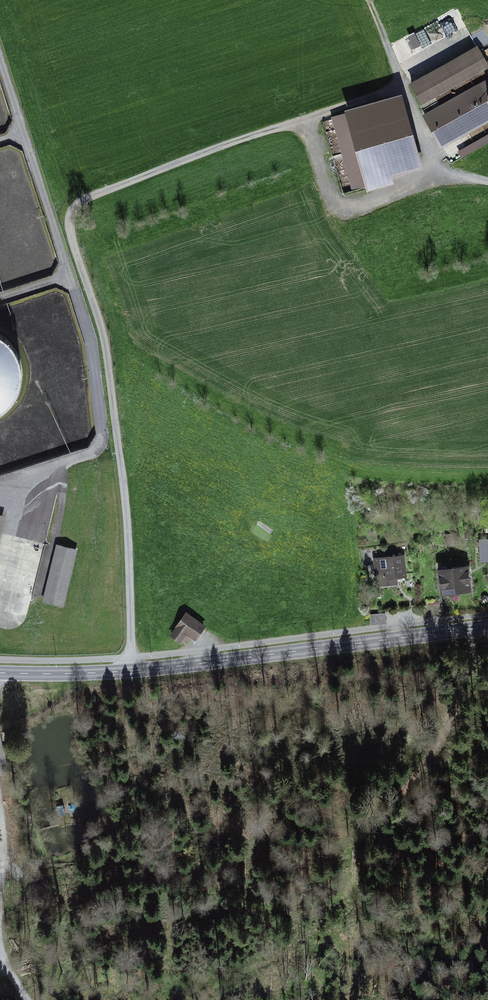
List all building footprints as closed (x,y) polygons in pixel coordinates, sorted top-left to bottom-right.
[(411,84),(424,106),(487,69),(474,47),(411,84)] [(440,146),(487,120),(487,112),(476,90),(425,117),(440,146)] [(402,96),(344,112),(367,192),(393,184),(392,178),(423,170),(402,96)] [(8,406),(16,394),(20,381),(20,366),(14,352),(5,341),(0,339),(0,411),(8,406)] [(480,542),(481,564),(487,564),(487,542),(480,542)] [(75,551),(52,545),(38,601),(61,606),(75,551)] [(405,556),(372,558),(375,587),(407,585),(405,556)] [(471,593),(468,566),(436,570),(440,597),(471,593)] [(205,626),(185,613),(170,637),(180,643),(185,635),(195,642),(205,626)]
